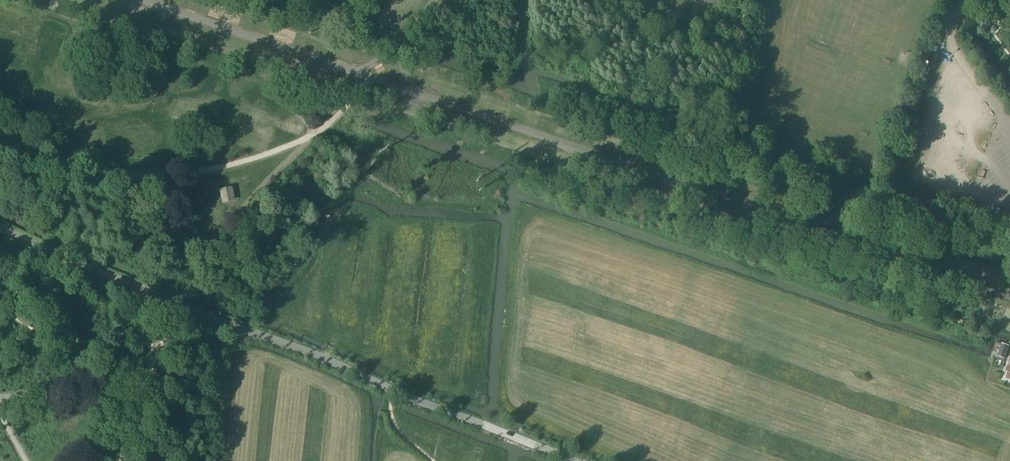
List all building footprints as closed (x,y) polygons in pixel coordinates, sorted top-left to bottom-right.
[(221,192),(224,203),(232,201),(230,190),(221,192)] [(998,356),(1004,358),(1008,347),(1002,345),(998,356)]
